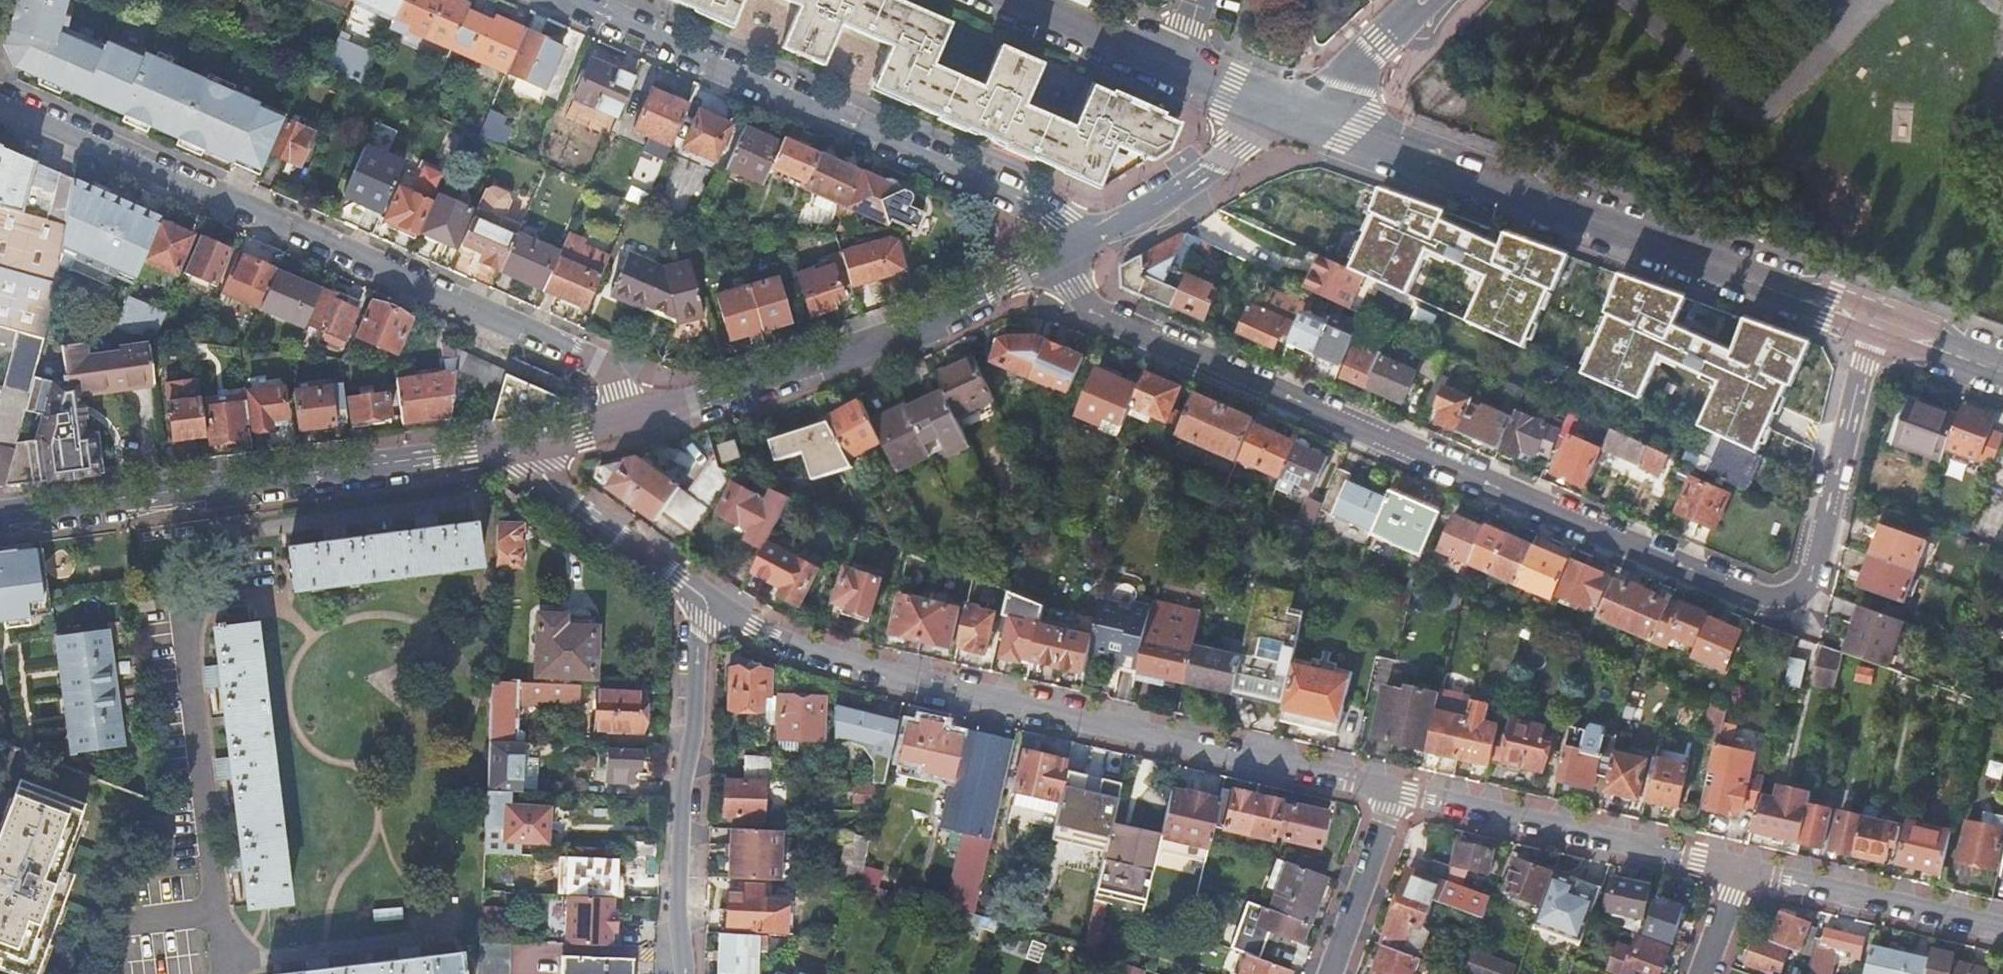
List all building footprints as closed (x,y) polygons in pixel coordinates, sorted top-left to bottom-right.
[(107,43),(103,53),(64,36),(59,33),(64,15),(64,12),(58,11),(61,0),(16,0),(8,30),(12,32),(9,45),(17,63),(30,68),(28,73),(44,82),(62,89),(83,98),(85,94),(99,100),(121,49),(107,43)] [(393,21),(403,0),(356,0),(356,1),(355,4),(393,21)] [(452,48),(455,41),(468,11),(470,6),(456,0),(426,0),(424,3),(418,1),(419,0),(403,0),(393,21),(390,28),(404,34),(407,28),(452,48)] [(730,27),(742,0),(668,0),(730,27)] [(1177,125),(1093,88),(1075,128),(1023,106),(1041,65),(1029,60),(1029,59),(1013,52),(1013,53),(1000,48),(983,88),(931,66),(949,25),(892,0),(780,0),(799,9),(781,49),(795,55),(794,56),(808,62),(809,61),(821,67),(839,26),(891,48),(873,89),(1097,186),(1115,145),(1149,160),(1168,147),(1177,125)] [(469,48),(466,55),(507,73),(526,31),(497,18),(495,23),(468,11),(455,41),(469,48)] [(69,17),(64,15),(59,33),(64,36),(69,17)] [(12,32),(8,30),(4,45),(14,67),(28,73),(30,68),(17,63),(9,45),(12,32)] [(563,47),(526,31),(507,73),(544,89),(563,47)] [(310,61),(326,68),(336,46),(320,39),(310,61)] [(349,78),(365,85),(377,56),(339,40),(336,46),(326,68),(349,78)] [(455,41),(452,48),(466,55),(469,48),(455,41)] [(260,176),(286,116),(233,92),(207,81),(172,65),(156,59),(146,54),(144,59),(121,49),(99,100),(98,105),(126,117),(150,128),(180,140),(204,151),(260,176)] [(159,53),(156,59),(172,65),(174,60),(159,53)] [(575,99),(618,118),(636,79),(593,60),(575,99)] [(236,87),(209,75),(207,81),(233,92),(236,87)] [(636,130),(671,146),(689,107),(653,91),(636,130)] [(480,135),(506,147),(513,129),(505,126),(508,119),(490,112),(487,118),(480,135)] [(714,161),(730,126),(700,113),(684,148),(714,161)] [(150,128),(126,117),(123,122),(148,133),(150,128)] [(300,165),(314,134),(287,122),(273,154),(300,165)] [(727,169),(763,185),(771,168),(781,144),(744,128),(727,169)] [(204,151),(180,140),(177,146),(202,157),(204,151)] [(783,140),(781,144),(771,168),(807,185),(819,157),(783,140)] [(383,214),(404,165),(365,148),(344,196),(383,214)] [(68,181),(0,152),(0,211),(59,227),(68,181)] [(807,185),(804,191),(846,209),(861,174),(820,156),(819,157),(807,185)] [(386,220),(418,234),(444,175),(425,166),(419,180),(407,175),(400,188),(386,220)] [(905,191),(901,190),(901,189),(900,188),(899,187),(898,186),(897,186),(897,185),(896,185),(895,184),(894,184),(893,184),(893,183),(892,183),(891,183),(890,183),(889,183),(888,183),(887,183),(886,183),(885,183),(864,174),(849,208),(889,226),(892,221),(916,232),(924,214),(900,203),(905,191)] [(92,188),(74,180),(66,226),(63,243),(81,251),(77,260),(114,276),(118,267),(137,275),(144,260),(161,222),(162,219),(144,211),(120,200),(115,198),(92,188)] [(463,188),(444,180),(438,195),(456,203),(463,188)] [(94,183),(92,188),(115,198),(117,193),(94,183)] [(481,261),(502,271),(517,238),(497,229),(503,216),(506,218),(514,199),(487,188),(474,219),(463,244),(484,253),(481,261)] [(456,203),(438,195),(422,232),(455,247),(472,209),(456,203)] [(122,196),(120,200),(144,211),(146,206),(122,196)] [(1449,217),(1502,239),(1505,231),(1452,208),(1449,217)] [(0,211),(0,330),(13,334),(38,340),(42,326),(59,227),(0,211)] [(519,234),(522,225),(506,218),(503,216),(497,229),(517,238),(519,234)] [(193,236),(161,222),(144,260),(177,275),(193,236)] [(561,252),(559,257),(545,289),(588,308),(602,276),(611,256),(586,245),(588,240),(570,232),(561,252)] [(561,252),(519,234),(517,238),(502,271),(545,289),(559,257),(561,252)] [(1185,234),(1122,267),(1123,287),(1173,309),(1174,307),(1188,276),(1198,253),(1203,242),(1185,234)] [(201,236),(184,273),(216,287),(233,250),(201,236)] [(890,240),(842,255),(852,288),(905,271),(897,243),(890,240)] [(1229,267),(1234,256),(1203,242),(1198,253),(1229,267)] [(81,251),(63,243),(61,253),(77,260),(81,251)] [(832,305),(846,301),(843,291),(852,288),(842,255),(841,253),(831,256),(834,266),(816,272),(815,269),(798,275),(803,290),(812,317),(833,310),(832,305)] [(269,292),(277,273),(278,271),(245,257),(239,255),(223,292),(261,309),(262,308),(269,292)] [(1598,343),(1621,269),(1577,255),(1563,300),(1578,305),(1567,338),(1571,339),(1564,359),(1586,365),(1594,341),(1598,343)] [(616,297),(651,312),(653,307),(669,271),(634,256),(616,297)] [(1363,276),(1322,257),(1308,290),(1312,292),(1338,304),(1348,309),(1363,276)] [(669,271),(653,307),(679,319),(682,326),(706,317),(694,262),(669,271)] [(137,275),(118,267),(114,276),(133,285),(137,275)] [(262,308),(305,327),(321,291),(277,273),(269,292),(262,308)] [(1188,276),(1174,307),(1206,320),(1219,290),(1188,276)] [(750,287),(762,329),(793,321),(781,278),(750,287)] [(732,337),(762,329),(750,287),(720,295),(732,337)] [(351,302),(350,301),(348,306),(343,305),(345,300),(325,291),(311,324),(346,339),(362,302),(353,298),(351,302)] [(1303,313),(1304,311),(1270,297),(1263,312),(1252,307),(1241,333),(1275,348),(1286,323),(1296,328),(1303,313)] [(126,300),(118,319),(157,335),(166,316),(126,300)] [(371,300),(356,335),(397,354),(412,319),(371,300)] [(653,307),(651,312),(682,326),(679,319),(653,307)] [(1290,343),(1316,355),(1329,324),(1303,313),(1296,328),(1290,343)] [(118,319),(112,332),(148,336),(156,337),(157,335),(118,319)] [(1342,366),(1358,331),(1331,319),(1329,324),(1316,355),(1342,366)] [(0,487),(38,340),(13,334),(0,383),(0,487)] [(992,362),(1032,380),(1032,379),(1048,342),(1038,338),(1006,339),(1001,341),(992,362)] [(1052,385),(1069,393),(1084,358),(1048,342),(1032,379),(1051,387),(1052,385)] [(54,382),(35,376),(30,395),(26,411),(45,416),(39,440),(18,443),(16,450),(7,486),(106,473),(100,432),(86,433),(84,419),(82,404),(81,394),(115,390),(115,387),(154,382),(149,345),(121,349),(122,353),(88,357),(86,343),(63,347),(67,376),(64,376),(65,381),(54,382)] [(1439,375),(1448,354),(1429,346),(1416,374),(1436,382),(1439,375)] [(1383,359),(1384,357),(1371,351),(1369,357),(1364,355),(1358,353),(1347,379),(1370,389),(1383,359)] [(459,359),(458,368),(463,370),(460,377),(502,395),(509,376),(558,395),(565,379),(514,358),(509,371),(470,355),(466,362),(459,359)] [(975,358),(936,376),(944,393),(958,423),(976,414),(974,409),(994,400),(975,358)] [(447,359),(448,374),(400,380),(404,422),(453,416),(458,368),(459,359),(447,359)] [(1403,403),(1416,374),(1383,359),(1370,389),(1403,403)] [(1078,416),(1121,434),(1132,407),(1140,388),(1098,370),(1078,416)] [(1182,389),(1146,373),(1140,388),(1132,407),(1168,422),(1173,409),(1182,389)] [(1470,404),(1472,400),(1457,393),(1459,389),(1452,385),(1451,381),(1439,375),(1436,382),(1426,403),(1443,410),(1438,423),(1458,432),(1470,404)] [(553,408),(558,395),(509,376),(502,395),(493,420),(553,408)] [(175,439),(208,435),(203,399),(200,379),(168,384),(171,404),(175,439)] [(348,415),(344,386),(295,392),(300,430),(336,425),(335,417),(348,415)] [(274,419),(289,418),(285,389),(250,393),(255,430),(275,427),(274,419)] [(969,447),(958,423),(944,393),(908,409),(929,457),(945,450),(948,457),(969,447)] [(354,421),(392,416),(389,394),(351,399),(354,421)] [(1195,395),(1178,435),(1236,460),(1237,458),(1252,425),(1254,420),(1195,395)] [(1943,457),(1946,448),(1957,417),(1906,399),(1892,439),(1943,457)] [(872,423),(862,402),(829,420),(829,421),(849,458),(881,441),(872,423)] [(251,419),(249,412),(244,412),(242,403),(208,408),(213,443),(247,439),(245,420),(251,419)] [(1470,404),(1458,432),(1499,450),(1513,419),(1485,407),(1484,410),(1470,404)] [(930,457),(929,457),(908,409),(907,407),(872,423),(881,441),(897,473),(930,457)] [(1961,407),(1957,417),(1946,448),(1993,465),(2002,436),(1989,431),(1993,418),(1961,407)] [(1173,409),(1168,422),(1174,425),(1179,412),(1173,409)] [(1590,419),(1571,410),(1561,432),(1560,436),(1569,440),(1554,473),(1584,486),(1600,450),(1573,439),(1575,434),(1579,435),(1582,428),(1585,429),(1590,419)] [(1560,436),(1561,432),(1516,412),(1513,419),(1499,450),(1517,457),(1521,448),(1523,445),(1537,451),(1551,457),(1560,436)] [(855,468),(849,458),(829,421),(771,440),(777,461),(794,456),(805,452),(814,481),(855,468)] [(1718,435),(1761,455),(1766,443),(1723,423),(1718,435)] [(1237,458),(1260,468),(1275,435),(1252,425),(1237,458)] [(1612,429),(1599,460),(1605,462),(1609,451),(1661,474),(1669,455),(1612,429)] [(1275,435),(1260,468),(1281,477),(1296,444),(1275,435)] [(1718,435),(1717,435),(1707,458),(1700,455),(1695,467),(1740,488),(1747,491),(1764,456),(1761,455),(1718,435)] [(736,443),(722,448),(726,462),(740,457),(736,443)] [(1296,444),(1281,477),(1313,491),(1327,458),(1296,444)] [(1523,445),(1521,448),(1536,455),(1537,451),(1523,445)] [(694,470),(698,464),(689,455),(680,452),(674,463),(694,470)] [(664,512),(694,533),(734,474),(720,468),(716,456),(688,493),(641,460),(599,469),(597,478),(658,521),(664,512)] [(1321,512),(1373,534),(1387,500),(1349,484),(1353,476),(1339,470),(1325,504),(1321,512)] [(1215,475),(1210,485),(1223,490),(1227,480),(1215,475)] [(1227,480),(1223,490),(1229,493),(1233,495),(1238,483),(1228,478),(1227,480)] [(1678,512),(1715,528),(1729,495),(1692,479),(1678,512)] [(748,541),(765,550),(774,534),(792,499),(773,491),(768,502),(766,502),(767,500),(764,498),(763,500),(735,485),(720,515),(753,532),(748,541)] [(1450,494),(1437,489),(1428,509),(1441,515),(1450,494)] [(1373,534),(1424,556),(1441,515),(1428,509),(1390,492),(1387,500),(1373,534)] [(1308,497),(1297,523),(1314,530),(1321,512),(1325,504),(1308,497)] [(323,532),(325,545),(290,550),(295,590),(481,566),(475,525),(440,529),(438,516),(415,519),(417,533),(347,542),(345,529),(323,532)] [(1442,551),(1472,564),(1486,530),(1457,517),(1442,551)] [(520,526),(497,526),(495,566),(519,567),(520,526)] [(1870,557),(1915,572),(1926,542),(1881,526),(1870,557)] [(1486,530),(1472,564),(1492,573),(1507,536),(1487,527),(1486,530)] [(800,547),(774,534),(765,550),(757,564),(769,570),(765,577),(778,584),(784,588),(780,596),(781,596),(799,606),(818,569),(795,557),(800,547)] [(1507,536),(1492,573),(1517,584),(1533,547),(1507,536)] [(0,555),(36,550),(35,543),(0,548),(0,554),(0,555)] [(1517,584),(1554,600),(1570,563),(1533,547),(1517,584)] [(42,549),(41,549),(36,550),(0,555),(0,620),(2,620),(29,617),(51,614),(48,592),(42,549)] [(1904,603),(1915,572),(1870,557),(1860,587),(1904,603)] [(1589,610),(1604,575),(1572,562),(1558,597),(1589,610)] [(769,570),(757,564),(754,571),(765,577),(769,570)] [(851,608),(850,611),(871,617),(882,580),(848,570),(837,604),(851,608)] [(1417,575),(1414,588),(1462,604),(1464,595),(1459,593),(1417,575)] [(1628,631),(1643,595),(1616,583),(1600,619),(1628,631)] [(1260,585),(1243,658),(1235,694),(1283,705),(1305,612),(1290,608),(1294,594),(1260,585)] [(1670,606),(1643,595),(1628,631),(1654,643),(1659,631),(1670,606)] [(920,640),(929,603),(901,596),(893,634),(920,640)] [(1102,600),(1094,638),(1090,654),(1108,657),(1110,649),(1122,652),(1119,665),(1137,669),(1145,636),(1152,607),(1134,603),(1132,612),(1120,609),(1121,605),(1102,600)] [(1153,601),(1152,607),(1145,636),(1137,669),(1137,670),(1186,682),(1193,648),(1194,647),(1202,612),(1153,601)] [(958,609),(929,603),(920,640),(950,647),(958,609)] [(1659,631),(1696,647),(1709,615),(1683,604),(1682,607),(1671,603),(1670,606),(1659,631)] [(215,629),(248,907),(289,902),(256,624),(251,625),(248,605),(220,609),(221,622),(216,623),(216,629),(215,629)] [(980,608),(967,606),(958,647),(985,653),(994,615),(979,612),(980,608)] [(1905,622),(1861,607),(1848,642),(1893,658),(1905,622)] [(30,624),(29,617),(2,620),(3,628),(30,624)] [(1031,663),(1032,661),(1040,626),(1041,621),(1028,618),(1027,622),(1013,618),(1004,657),(1031,663)] [(539,674),(592,675),(594,631),(564,630),(564,621),(541,620),(539,674)] [(1711,621),(1696,657),(1727,671),(1742,635),(1711,621)] [(1032,661),(1059,666),(1066,632),(1040,626),(1032,661)] [(1794,647),(1796,638),(1766,626),(1763,636),(1794,647)] [(74,754),(127,747),(123,717),(119,688),(115,659),(111,629),(58,636),(60,654),(67,653),(69,665),(70,677),(63,678),(66,695),(68,712),(75,711),(77,723),(78,735),(71,736),(74,754)] [(1059,666),(1086,672),(1090,654),(1094,638),(1066,632),(1059,666)] [(1193,648),(1186,682),(1235,694),(1243,658),(1194,647),(1193,648)] [(1844,655),(1821,647),(1817,669),(1818,669),(1840,674),(1844,655)] [(1338,736),(1353,665),(1337,661),(1336,668),(1313,662),(1314,656),(1299,652),(1282,723),(1338,736)] [(67,653),(60,654),(63,678),(70,677),(69,665),(67,653)] [(1793,660),(1787,685),(1801,688),(1807,663),(1793,660)] [(1836,690),(1840,674),(1818,669),(1815,685),(1836,690)] [(1857,680),(1871,683),(1874,673),(1859,669),(1857,680)] [(728,709),(767,711),(768,672),(730,671),(728,709)] [(586,686),(491,682),(490,703),(536,705),(536,700),(585,702),(586,686)] [(1385,712),(1379,739),(1421,749),(1421,748),(1428,749),(1441,695),(1408,687),(1407,694),(1391,690),(1390,690),(1385,712)] [(1374,738),(1379,739),(1385,712),(1390,690),(1385,692),(1374,738)] [(597,730),(641,732),(643,693),(599,692),(597,730)] [(1441,692),(1441,695),(1428,749),(1428,750),(1460,757),(1472,702),(1473,699),(1441,692)] [(823,699),(781,697),(779,740),(822,741),(823,699)] [(1472,702),(1460,757),(1491,765),(1492,759),(1498,732),(1500,727),(1486,724),(1490,706),(1472,702)] [(856,713),(836,707),(835,741),(851,742),(865,746),(873,760),(873,782),(884,783),(898,722),(856,713)] [(858,707),(856,713),(898,722),(900,716),(858,707)] [(75,711),(68,712),(71,736),(78,735),(77,723),(75,711)] [(495,716),(490,715),(489,727),(514,728),(515,717),(495,716)] [(1513,736),(1498,732),(1492,759),(1508,763),(1508,764),(1511,769),(1522,771),(1525,768),(1526,767),(1545,771),(1548,756),(1555,757),(1561,729),(1516,719),(1513,736)] [(950,786),(961,738),(939,733),(940,725),(920,721),(919,728),(908,726),(897,774),(950,786)] [(514,728),(489,727),(489,741),(514,743),(514,728)] [(950,786),(940,827),(963,832),(946,905),(974,912),(1014,741),(963,729),(961,738),(950,786)] [(514,743),(489,741),(487,790),(513,791),(522,792),(523,776),(518,776),(520,743),(514,743)] [(1731,809),(1743,812),(1751,779),(1756,756),(1721,748),(1722,745),(1716,743),(1706,787),(1711,788),(1706,809),(1730,815),(1731,809)] [(1609,757),(1567,748),(1559,780),(1593,788),(1598,769),(1606,771),(1609,757)] [(1067,770),(1069,759),(1024,749),(1011,804),(1057,814),(1067,770)] [(639,782),(640,752),(609,751),(608,781),(639,782)] [(1615,753),(1606,792),(1640,799),(1648,761),(1615,753)] [(746,779),(773,780),(774,758),(747,758),(746,779)] [(1656,759),(1647,800),(1680,808),(1689,766),(1656,759)] [(1085,774),(1067,770),(1057,814),(1051,839),(1104,851),(1111,823),(1120,782),(1101,778),(1099,784),(1083,781),(1085,774)] [(1101,778),(1085,774),(1083,781),(1099,784),(1101,778)] [(741,823),(763,824),(765,783),(725,782),(724,816),(741,817),(741,823)] [(875,786),(855,785),(855,801),(875,802),(875,786)] [(1810,805),(1813,793),(1793,788),(1776,792),(1775,798),(1760,795),(1752,832),(1801,843),(1810,806),(1810,805)] [(55,916),(60,903),(70,875),(65,872),(58,870),(73,830),(79,812),(19,789),(11,808),(4,829),(0,839),(0,895),(55,916)] [(1218,800),(1213,826),(1248,834),(1256,797),(1221,789),(1218,800)] [(513,791),(487,790),(485,828),(510,829),(510,839),(548,841),(548,840),(553,840),(554,811),(549,811),(550,810),(512,808),(513,791)] [(1170,790),(1160,835),(1156,851),(1205,861),(1210,835),(1213,826),(1218,800),(1170,790)] [(1256,797),(1248,834),(1273,839),(1273,837),(1282,839),(1290,806),(1281,804),(1281,802),(1256,797)] [(1290,806),(1282,839),(1318,847),(1325,818),(1310,814),(1311,809),(1290,804),(1290,806)] [(11,808),(4,805),(0,817),(0,828),(4,829),(11,808)] [(1831,810),(1810,805),(1810,806),(1801,843),(1823,848),(1831,810)] [(1326,813),(1311,809),(1310,814),(1325,818),(1326,813)] [(1833,850),(1855,855),(1863,819),(1863,817),(1841,812),(1833,850)] [(1983,825),(2002,830),(2002,817),(1986,813),(1983,825)] [(1863,819),(1855,855),(1887,863),(1891,846),(1896,847),(1900,831),(1894,830),(1895,826),(1863,819)] [(1952,832),(1908,822),(1899,864),(1942,874),(1952,832)] [(2002,841),(2002,830),(1983,825),(1968,822),(1959,861),(1996,870),(2002,841)] [(1160,835),(1111,823),(1104,851),(1095,894),(1095,895),(1108,898),(1111,889),(1129,894),(1127,903),(1143,907),(1144,905),(1148,887),(1156,851),(1160,835)] [(732,829),(730,879),(782,881),(784,831),(732,829)] [(58,870),(65,872),(80,833),(73,830),(58,870)] [(631,842),(631,860),(659,861),(660,844),(631,842)] [(1493,850),(1458,842),(1453,864),(1488,872),(1493,850)] [(485,853),(483,890),(506,891),(506,889),(533,890),(534,861),(511,860),(511,871),(503,871),(504,854),(485,853)] [(1277,892),(1287,864),(1277,860),(1266,888),(1277,892)] [(1447,883),(1451,865),(1434,860),(1430,877),(1409,869),(1402,888),(1404,889),(1384,945),(1403,952),(1413,925),(1423,929),(1434,900),(1440,902),(1447,883)] [(1507,890),(1541,903),(1552,873),(1518,861),(1507,890)] [(1306,923),(1307,923),(1324,877),(1287,864),(1277,892),(1270,910),(1306,923)] [(865,868),(862,883),(879,888),(883,873),(865,868)] [(1536,924),(1583,941),(1591,919),(1592,916),(1601,892),(1570,881),(1554,875),(1536,924)] [(1601,892),(1603,888),(1571,876),(1570,881),(1601,892)] [(598,879),(597,895),(658,898),(658,885),(620,881),(598,879)] [(1644,918),(1651,886),(1618,879),(1617,880),(1612,879),(1605,910),(1644,918)] [(1440,902),(1483,918),(1490,899),(1447,883),(1440,902)] [(728,910),(727,928),(727,932),(773,934),(774,901),(762,900),(762,887),(745,887),(744,892),(740,891),(729,891),(728,910)] [(0,895),(0,966),(22,973),(33,973),(45,944),(53,922),(55,916),(0,895)] [(566,944),(611,946),(611,933),(616,933),(616,925),(617,919),(617,911),(612,911),(613,897),(568,895),(566,944)] [(1108,905),(1094,899),(1087,931),(1102,934),(1108,905)] [(1669,942),(1681,908),(1659,900),(1647,934),(1669,942)] [(55,916),(62,919),(67,906),(60,903),(55,916)] [(1270,910),(1263,907),(1256,926),(1270,931),(1268,936),(1274,938),(1276,933),(1300,942),(1306,923),(1270,910)] [(983,917),(959,909),(952,927),(968,933),(975,936),(983,917)] [(719,927),(727,928),(728,910),(720,910),(719,927)] [(1782,913),(1772,941),(1801,951),(1811,923),(1782,913)] [(60,925),(62,919),(55,916),(53,922),(60,925)] [(1052,935),(1063,938),(1084,944),(1087,931),(1056,922),(1052,935)] [(1581,946),(1583,941),(1536,924),(1534,929),(1581,946)] [(1851,965),(1858,967),(1865,939),(1825,930),(1820,951),(1853,959),(1851,965)] [(1084,944),(1084,948),(1098,953),(1102,934),(1087,931),(1084,944)] [(1623,932),(1609,970),(1620,973),(1659,973),(1668,949),(1623,932)] [(718,973),(758,973),(760,944),(767,944),(767,938),(720,935),(718,973)] [(481,940),(480,973),(508,973),(509,941),(481,940)] [(1772,973),(1779,973),(1787,951),(1754,940),(1745,965),(1772,973)] [(52,946),(45,944),(33,973),(42,973),(52,946)] [(1403,952),(1384,945),(1373,973),(1418,973),(1416,973),(1421,959),(1403,952)] [(1864,973),(1925,973),(1928,958),(1872,945),(1871,950),(1864,973)] [(1289,970),(1229,948),(1225,956),(1230,958),(1244,960),(1239,973),(1288,973),(1289,970)] [(1987,972),(1951,963),(1952,956),(1930,950),(1928,958),(1925,973),(1987,973),(1987,972)] [(456,957),(327,973),(459,973),(456,957)] [(633,961),(563,957),(562,973),(632,973),(633,961)] [(1469,958),(1464,972),(1471,973),(1500,973),(1502,969),(1469,958)] [(7,973),(22,973),(0,966),(0,972),(7,973)]
